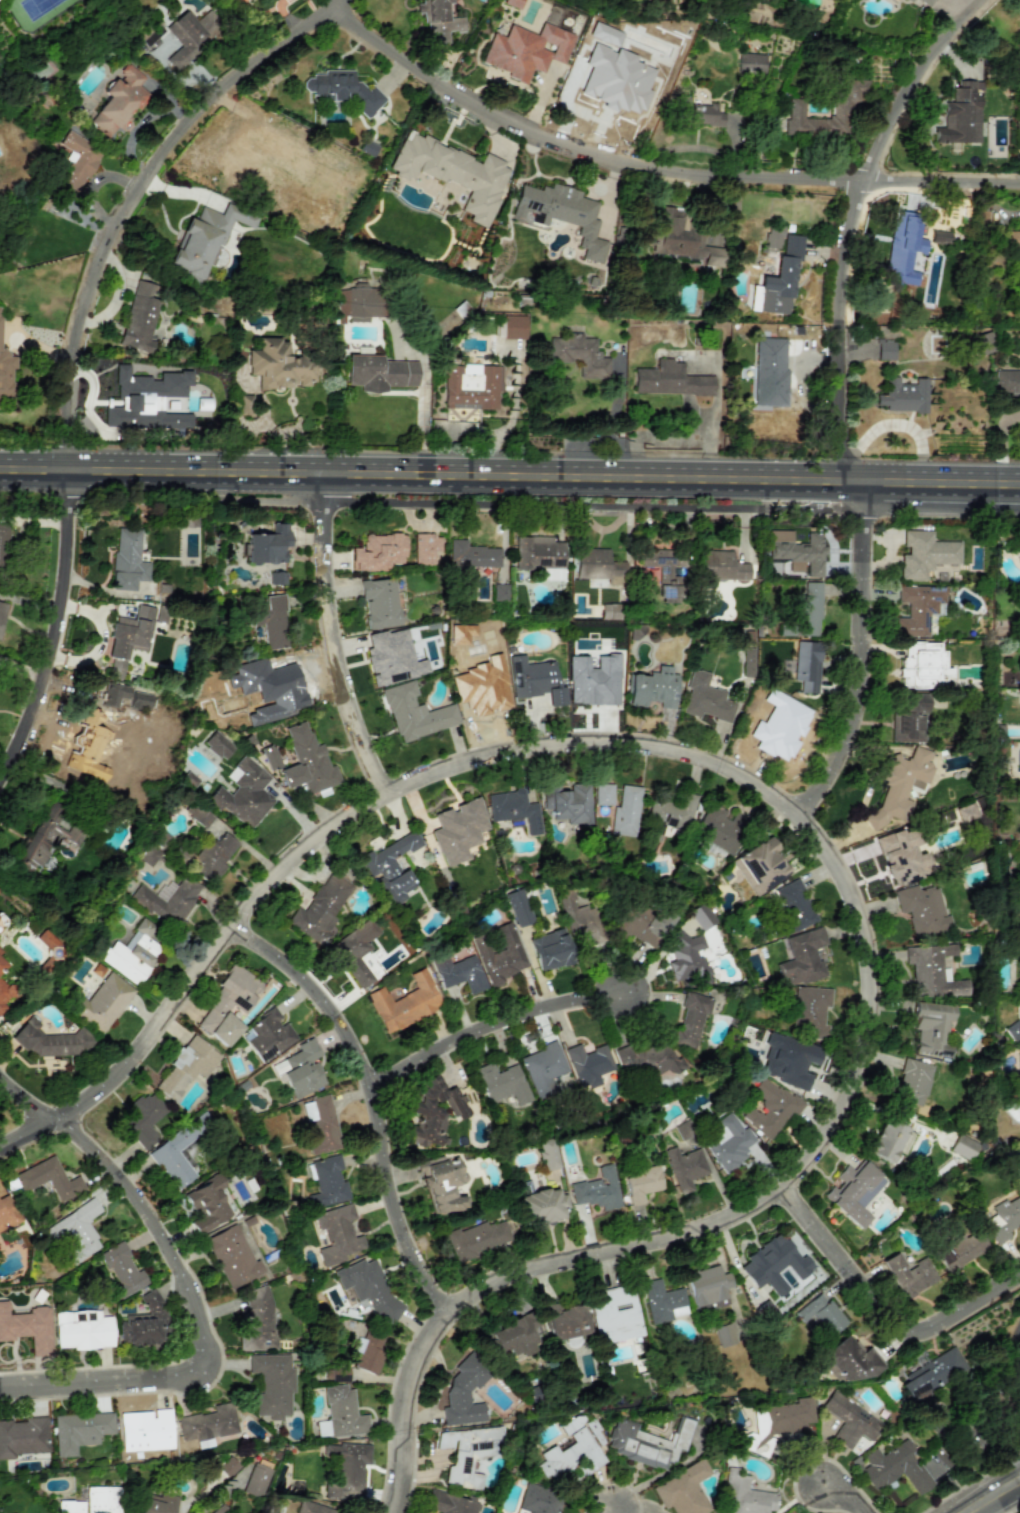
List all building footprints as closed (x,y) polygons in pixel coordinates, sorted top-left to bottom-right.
[(502,2),(519,9),(523,0),(503,0),(502,2)] [(183,9),(164,28),(167,32),(158,40),(150,31),(136,44),(166,75),(221,22),(208,9),(195,21),(183,9)] [(480,64),(526,80),(530,69),(543,73),(548,59),(563,64),(573,33),(541,22),(537,34),(508,24),(503,36),(491,32),(480,64)] [(736,72),(764,73),(765,54),(737,53),(736,72)] [(88,123),(108,136),(115,127),(119,130),(134,107),(138,110),(149,93),(138,85),(144,76),(127,64),(116,80),(112,77),(103,92),(107,95),(88,123)] [(356,99),(351,105),(366,119),(385,99),(370,84),(366,88),(358,81),(352,81),(352,70),(323,70),(323,74),(312,74),(312,77),(307,78),(302,83),(302,88),(307,92),(312,92),(312,97),(323,97),(323,100),(349,101),(349,95),(352,95),(356,99)] [(785,135),(848,136),(849,106),(865,106),(866,80),(834,79),(833,118),(802,117),(803,97),(786,97),(785,135)] [(979,142),(978,91),(981,91),(981,80),(953,80),(953,101),(943,102),(943,127),(933,127),(934,143),(979,142)] [(715,112),(716,104),(688,103),(687,124),(722,125),(723,113),(715,112)] [(260,146),(254,140),(269,124),(256,111),(210,159),(230,178),(260,146)] [(103,150),(68,129),(58,143),(69,151),(65,158),(69,162),(54,186),(73,198),(103,150)] [(485,228),(511,166),(482,154),(480,161),(411,132),(407,141),(401,138),(387,170),(410,180),(415,171),(442,182),(443,179),(469,190),(461,210),(470,214),(467,220),(485,228)] [(511,218),(545,226),(547,218),(579,225),(576,235),(580,236),(577,246),(583,248),(581,258),(601,263),(606,241),(594,238),(598,220),(593,219),(597,201),(579,197),(581,190),(551,183),(549,188),(541,186),(540,189),(519,184),(511,218)] [(231,220),(253,229),(258,216),(226,203),(222,214),(201,206),(195,220),(187,217),(166,269),(199,282),(206,264),(213,266),(231,220)] [(653,253),(698,259),(697,265),(721,268),(723,249),(701,246),(703,232),(680,229),(683,209),(659,205),(653,253)] [(916,239),(919,214),(894,211),(885,282),(915,287),(917,272),(909,271),(912,252),(924,253),(926,240),(916,239)] [(765,247),(781,248),(782,226),(766,225),(765,247)] [(949,231),(931,231),(931,242),(949,242),(949,231)] [(1003,231),(1002,249),(1013,249),(1013,258),(1019,258),(1019,231),(1003,231)] [(788,315),(794,261),(801,261),(803,236),(784,234),(782,256),(777,255),(775,277),(760,276),(759,286),(751,285),(748,311),(788,315)] [(149,340),(159,301),(158,300),(161,286),(136,280),(119,345),(151,353),(154,342),(149,340)] [(384,317),(385,289),(366,289),(366,283),(353,283),(353,290),(338,289),(337,324),(344,324),(344,317),(352,317),(352,322),(369,323),(369,317),(384,317)] [(13,396),(14,352),(0,352),(1,307),(0,307),(0,396),(13,396)] [(526,316),(504,315),(503,338),(525,339),(526,316)] [(969,338),(975,357),(997,350),(991,331),(969,338)] [(550,338),(549,362),(579,362),(579,378),(609,378),(609,358),(597,357),(597,338),(582,338),(582,333),(567,333),(567,338),(550,338)] [(754,406),(785,407),(787,338),(756,337),(754,406)] [(257,387),(298,387),(298,385),(316,385),(316,357),(287,357),(287,339),(258,339),(258,350),(247,350),(247,375),(257,375),(257,387)] [(894,340),(877,341),(878,360),(894,359),(894,340)] [(381,355),(347,355),(346,385),(360,385),(360,392),(386,393),(386,386),(417,386),(418,361),(381,361),(381,355)] [(633,394),(714,394),(714,376),(682,376),(683,362),(672,362),(672,358),(656,358),(656,368),(633,368),(633,394)] [(105,427),(183,431),(183,428),(191,429),(192,415),(161,413),(162,396),(185,397),(185,385),(190,385),(191,373),(159,371),(159,381),(150,380),(150,377),(128,376),(129,364),(118,364),(116,407),(106,406),(105,427)] [(444,365),(444,408),(498,409),(498,391),(502,391),(502,366),(444,365)] [(995,370),(994,395),(1019,395),(1019,371),(995,370)] [(926,412),(927,379),(914,378),(914,385),(898,384),(898,377),(885,376),(885,395),(875,395),(875,405),(884,405),(884,411),(926,412)] [(253,395),(239,395),(238,415),(252,416),(253,395)] [(247,563),(285,563),(285,548),(288,548),(288,524),(271,524),(271,534),(247,534),(247,563)] [(134,591),(135,581),(149,581),(149,562),(139,562),(141,530),(115,529),(112,590),(134,591)] [(792,531),(768,530),(767,560),(789,560),(789,572),(803,572),(803,563),(807,563),(806,577),(822,577),(822,554),(825,554),(825,546),(821,546),(821,533),(806,533),(806,544),(792,544),(792,531)] [(960,564),(960,542),(932,541),(932,531),(902,530),(902,547),(907,547),(907,555),(900,555),(900,580),(926,580),(926,570),(933,570),(933,564),(960,564)] [(388,571),(389,564),(404,565),(405,535),(362,534),(362,548),(351,548),(350,570),(388,571)] [(414,565),(432,565),(432,551),(440,551),(441,535),(414,534),(414,565)] [(516,536),(515,569),(563,570),(564,542),(552,542),(552,537),(516,536)] [(466,539),(450,539),(449,568),(500,568),(500,547),(466,547),(466,539)] [(576,577),(625,578),(625,562),(608,561),(609,549),(576,548),(576,577)] [(641,567),(658,567),(658,603),(677,603),(678,576),(672,576),(672,567),(685,567),(685,550),(641,550),(641,567)] [(749,563),(732,563),(732,551),(701,550),(701,580),(749,581),(749,563)] [(270,573),(270,585),(285,584),(285,572),(270,573)] [(401,626),(399,609),(404,609),(402,593),(395,594),(393,577),(359,582),(361,600),(365,600),(368,630),(401,626)] [(798,635),(820,636),(821,582),(804,582),(803,596),(799,596),(798,635)] [(507,601),(507,585),(494,585),(493,601),(507,601)] [(927,637),(928,613),(936,613),(936,603),(944,603),(945,587),(898,586),(897,602),(907,603),(907,618),(895,618),(895,637),(927,637)] [(264,649),(287,648),(283,594),(264,596),(265,606),(252,607),(253,626),(263,625),(264,649)] [(601,604),(602,620),(622,619),(621,604),(601,604)] [(156,608),(137,605),(134,620),(115,617),(106,661),(111,662),(110,670),(124,673),(128,648),(148,651),(156,608)] [(429,674),(425,659),(413,662),(406,627),(367,636),(369,649),(365,650),(370,674),(371,674),(373,687),(429,674)] [(448,648),(468,648),(468,630),(448,630),(448,648)] [(801,682),(800,693),(818,693),(820,643),(795,641),(794,681),(801,682)] [(938,643),(901,642),(901,678),(901,688),(944,689),(944,677),(951,677),(951,668),(944,668),(945,651),(938,651),(938,643)] [(754,649),(743,648),(743,677),(754,678),(754,649)] [(554,661),(525,664),(524,654),(508,656),(513,698),(547,694),(548,707),(565,705),(563,686),(557,687),(554,661)] [(619,705),(619,655),(596,654),(596,668),(588,668),(588,656),(570,656),(569,704),(619,705)] [(675,709),(678,674),(671,674),(671,667),(657,666),(657,673),(649,672),(649,675),(628,673),(625,706),(644,707),(645,700),(660,702),(659,708),(675,709)] [(736,703),(724,699),(726,691),(707,686),(710,674),(693,669),(681,712),(700,718),(701,715),(731,723),(736,703)] [(453,703),(425,711),(422,704),(415,706),(412,697),(417,695),(413,680),(383,688),(397,741),(459,725),(453,703)] [(891,742),(922,742),(922,714),(928,714),(928,694),(900,694),(900,711),(891,711),(891,742)] [(776,752),(784,735),(796,740),(801,731),(805,733),(815,713),(780,696),(757,743),(776,752)] [(76,757),(95,763),(106,730),(98,727),(103,713),(87,708),(82,722),(87,724),(76,757)] [(284,727),(295,764),(278,769),(283,788),(303,782),(306,794),(340,784),(334,765),(328,767),(321,743),(313,746),(305,721),(284,727)] [(223,761),(234,746),(212,730),(202,745),(223,761)] [(260,749),(269,771),(281,766),(271,744),(260,749)] [(879,807),(863,817),(872,832),(887,823),(888,817),(900,820),(908,816),(912,802),(905,800),(911,779),(928,784),(932,768),(929,763),(932,751),(913,746),(910,757),(903,761),(897,751),(885,759),(887,763),(882,781),(885,785),(879,807)] [(269,777),(243,755),(233,766),(240,773),(230,784),(234,787),(228,795),(217,786),(205,800),(218,811),(222,808),(248,831),(274,800),(260,788),(269,777)] [(590,823),(589,783),(569,784),(570,791),(559,791),(559,782),(542,782),(543,810),(551,810),(551,820),(565,820),(565,824),(590,823)] [(612,805),(613,784),(594,784),(594,805),(612,805)] [(641,787),(620,785),(617,807),(613,806),(609,834),(634,838),(641,787)] [(486,794),(490,822),(524,818),(526,836),(541,835),(537,802),(525,804),(523,790),(486,794)] [(696,795),(680,791),(679,799),(652,792),(641,838),(660,842),(664,825),(688,831),(696,795)] [(444,867),(468,859),(464,848),(480,842),(477,833),(489,829),(478,798),(449,808),(433,814),(438,828),(430,831),(444,867)] [(77,847),(86,831),(57,816),(62,808),(46,800),(15,860),(36,870),(48,845),(53,848),(59,837),(77,847)] [(212,819),(195,803),(186,813),(204,828),(212,819)] [(959,822),(977,817),(972,803),(955,808),(959,822)] [(692,833),(728,855),(748,821),(734,813),(731,817),(709,804),(692,833)] [(874,839),(892,887),(930,872),(923,852),(916,854),(912,846),(918,844),(912,828),(902,831),(901,829),(874,839)] [(222,864),(238,844),(219,829),(188,868),(210,885),(225,866),(222,864)] [(356,858),(367,878),(374,874),(391,906),(405,899),(402,893),(414,887),(404,868),(399,871),(392,859),(421,844),(414,830),(371,853),(370,851),(356,858)] [(731,861),(756,898),(789,875),(774,852),(778,849),(768,835),(731,861)] [(136,859),(151,867),(160,850),(145,842),(136,859)] [(352,886),(329,870),(302,911),(296,906),(285,923),(322,948),(330,936),(326,933),(335,918),(332,916),(352,886)] [(164,901),(138,884),(128,899),(173,929),(202,887),(183,874),(164,901)] [(893,891),(899,914),(906,912),(913,938),(949,929),(938,885),(918,890),(916,885),(893,891)] [(534,921),(520,887),(503,894),(517,928),(534,921)] [(568,937),(587,933),(590,945),(604,942),(596,907),(587,909),(586,905),(575,908),(571,888),(557,891),(568,937)] [(671,916),(629,896),(614,929),(656,949),(671,916)] [(701,931),(715,921),(702,902),(688,912),(701,931)] [(123,947),(113,941),(108,950),(102,946),(94,957),(137,986),(162,948),(146,938),(154,926),(141,918),(123,947)] [(379,934),(370,918),(328,944),(357,991),(374,981),(358,957),(370,949),(366,942),(379,934)] [(511,922),(495,927),(503,949),(492,953),(485,933),(472,937),(490,988),(504,983),(502,977),(528,967),(511,922)] [(827,945),(822,927),(785,937),(792,959),(775,964),(779,979),(786,977),(788,987),(824,977),(816,948),(827,945)] [(528,939),(539,972),(573,962),(562,928),(528,939)] [(673,982),(693,975),(697,988),(711,983),(700,949),(706,947),(701,934),(684,939),(681,931),(666,936),(674,961),(667,963),(673,982)] [(904,947),(905,964),(911,964),(912,997),(969,995),(968,980),(948,980),(948,968),(941,969),(941,957),(956,956),(956,945),(904,947)] [(475,955),(450,963),(446,952),(431,957),(441,988),(464,981),(469,995),(486,989),(475,955)] [(242,1024),(225,1014),(230,1005),(244,1014),(264,983),(233,964),(194,1026),(228,1047),(242,1024)] [(416,990),(389,1001),(383,986),(366,993),(383,1033),(441,1008),(424,968),(409,974),(416,990)] [(133,991),(108,971),(85,1002),(80,998),(70,1011),(101,1034),(133,991)] [(2,1005),(4,1006),(14,989),(0,980),(0,1008),(2,1005)] [(831,989),(795,987),(793,1025),(811,1027),(810,1036),(827,1038),(828,1025),(823,1024),(824,1008),(830,1008),(831,989)] [(712,998),(685,992),(681,1007),(684,1008),(679,1030),(674,1029),(671,1043),(695,1048),(703,1014),(708,1015),(712,998)] [(950,1005),(913,1002),(911,1029),(917,1029),(915,1054),(950,1057),(952,1044),(946,1044),(950,1005)] [(297,1041),(284,1019),(282,1021),(274,1008),(247,1024),(254,1036),(246,1041),(260,1063),(297,1041)] [(72,1034),(39,1035),(39,1024),(28,1015),(9,1039),(23,1050),(28,1050),(36,1056),(83,1055),(95,1040),(79,1026),(72,1034)] [(1019,1018),(1004,1029),(1013,1041),(1019,1036),(1019,1019),(1019,1018)] [(614,1053),(624,1076),(645,1068),(650,1078),(667,1070),(670,1075),(685,1069),(680,1056),(673,1060),(662,1033),(614,1053)] [(220,1055),(189,1034),(168,1064),(171,1065),(154,1089),(173,1103),(194,1073),(203,1079),(220,1055)] [(283,1058),(288,1070),(281,1073),(293,1099),(326,1085),(314,1059),(321,1056),(312,1037),(296,1045),(299,1051),(283,1058)] [(779,1081),(781,1077),(798,1083),(810,1048),(779,1038),(767,1077),(779,1081)] [(536,1101),(556,1093),(550,1078),(568,1071),(556,1042),(519,1057),(536,1101)] [(565,1048),(578,1087),(587,1084),(589,1088),(601,1084),(598,1075),(614,1069),(605,1044),(583,1052),(580,1043),(565,1048)] [(894,1099),(923,1106),(932,1064),(904,1058),(894,1099)] [(511,1094),(515,1106),(530,1101),(517,1064),(495,1072),(492,1062),(475,1068),(487,1102),(511,1094)] [(406,1143),(413,1143),(422,1148),(429,1144),(449,1146),(444,1135),(445,1113),(432,1107),(432,1101),(445,1101),(451,1114),(461,1118),(470,1114),(465,1102),(465,1097),(459,1094),(455,1086),(444,1091),(436,1074),(419,1082),(422,1088),(414,1092),(414,1096),(408,1111),(420,1117),(416,1126),(408,1125),(406,1143)] [(773,1141),(801,1103),(763,1075),(750,1093),(767,1106),(761,1115),(748,1106),(740,1118),(773,1141)] [(148,1126),(167,1111),(150,1090),(130,1105),(135,1112),(120,1123),(142,1151),(158,1138),(148,1126)] [(329,1095),(301,1101),(312,1154),(340,1148),(329,1095)] [(717,1121),(723,1129),(703,1142),(724,1173),(749,1157),(744,1148),(756,1140),(746,1126),(742,1129),(730,1112),(717,1121)] [(890,1164),(907,1128),(884,1117),(867,1152),(890,1164)] [(675,1125),(678,1138),(692,1135),(689,1121),(675,1125)] [(949,1151),(970,1162),(978,1144),(958,1133),(949,1151)] [(543,1170),(558,1168),(554,1138),(539,1140),(543,1170)] [(700,1148),(679,1155),(676,1146),(664,1150),(679,1195),(693,1190),(690,1180),(708,1173),(700,1148)] [(348,1200),(338,1155),(310,1161),(317,1193),(306,1195),(310,1209),(348,1200)] [(12,1174),(20,1192),(48,1180),(57,1202),(85,1190),(78,1175),(65,1181),(54,1156),(12,1174)] [(418,1162),(430,1216),(467,1208),(464,1195),(454,1197),(452,1186),(465,1183),(459,1156),(444,1160),(443,1156),(418,1162)] [(823,1198),(860,1229),(869,1217),(860,1209),(885,1180),(861,1159),(852,1170),(846,1164),(835,1177),(838,1180),(823,1198)] [(570,1184),(574,1207),(600,1202),(602,1211),(620,1208),(612,1163),(597,1166),(599,1179),(570,1184)] [(663,1189),(658,1165),(632,1170),(633,1176),(624,1178),(631,1206),(644,1203),(642,1194),(663,1189)] [(181,1192),(193,1216),(187,1219),(195,1234),(230,1217),(217,1190),(223,1187),(217,1175),(181,1192)] [(525,1227),(563,1219),(561,1208),(566,1207),(563,1194),(558,1195),(556,1187),(518,1195),(525,1227)] [(20,1222),(8,1194),(0,1197),(0,1231),(20,1222)] [(1018,1196),(1007,1203),(1005,1199),(991,1207),(995,1215),(981,1222),(995,1246),(1011,1237),(1007,1231),(1019,1224),(1019,1200),(1018,1196)] [(365,1249),(362,1235),(353,1238),(348,1220),(356,1218),(352,1204),(313,1214),(318,1231),(323,1230),(328,1246),(317,1248),(322,1267),(346,1261),(344,1255),(365,1249)] [(444,1233),(456,1262),(512,1240),(504,1220),(487,1226),(484,1221),(458,1231),(457,1228),(444,1233)] [(260,1275),(236,1224),(204,1238),(228,1290),(260,1275)] [(948,1273),(989,1249),(975,1227),(935,1251),(948,1273)] [(798,1280),(814,1268),(804,1255),(800,1258),(780,1231),(744,1257),(747,1262),(740,1267),(756,1289),(765,1282),(777,1297),(788,1289),(776,1272),(786,1265),(798,1280)] [(118,1299),(147,1284),(140,1269),(135,1272),(120,1242),(96,1254),(104,1270),(108,1268),(117,1285),(112,1287),(118,1299)] [(938,1281),(926,1258),(905,1269),(896,1252),(881,1260),(902,1300),(938,1281)] [(333,1272),(341,1291),(350,1287),(356,1302),(368,1297),(380,1324),(400,1316),(375,1258),(365,1263),(363,1259),(333,1272)] [(729,1272),(721,1274),(718,1265),(686,1273),(696,1313),(730,1305),(725,1288),(732,1287),(729,1272)] [(683,1287),(663,1292),(660,1278),(642,1282),(651,1323),(689,1315),(683,1287)] [(634,1284),(602,1289),(604,1304),(591,1307),(597,1344),(642,1337),(634,1284)] [(244,1310),(239,1310),(239,1350),(272,1350),(272,1289),(244,1289),(244,1310)] [(120,1345),(160,1344),(159,1331),(163,1331),(161,1292),(143,1292),(143,1314),(119,1315),(120,1345)] [(802,1323),(811,1316),(828,1338),(846,1323),(820,1292),(794,1313),(802,1323)] [(13,1341),(12,1337),(30,1336),(31,1357),(51,1356),(49,1306),(29,1307),(29,1313),(8,1314),(8,1301),(0,1301),(0,1342),(13,1341)] [(589,1333),(583,1304),(558,1309),(556,1303),(543,1305),(550,1341),(589,1333)] [(54,1312),(55,1350),(113,1348),(112,1317),(99,1317),(99,1311),(54,1312)] [(486,1330),(489,1340),(485,1341),(490,1355),(507,1348),(510,1355),(521,1351),(523,1356),(540,1350),(532,1328),(537,1326),(532,1313),(486,1330)] [(720,1348),(736,1343),(730,1323),(714,1328),(720,1348)] [(375,1376),(385,1353),(379,1350),(385,1336),(366,1329),(362,1339),(358,1337),(353,1350),(358,1353),(352,1366),(375,1376)] [(818,1357),(845,1391),(882,1362),(869,1346),(861,1351),(848,1334),(818,1357)] [(967,1370),(954,1346),(903,1375),(906,1381),(899,1385),(910,1404),(930,1393),(929,1391),(967,1370)] [(248,1355),(248,1373),(260,1373),(260,1394),(255,1394),(255,1416),(269,1416),(269,1421),(282,1421),(282,1415),(290,1415),(290,1394),(293,1394),(293,1368),(289,1368),(289,1355),(248,1355)] [(443,1425),(485,1421),(484,1403),(470,1404),(468,1387),(491,1385),(489,1369),(478,1370),(477,1358),(447,1361),(451,1406),(441,1407),(443,1425)] [(329,1437),(368,1434),(367,1415),(355,1416),(353,1385),(325,1387),(329,1437)] [(882,1421),(831,1391),(821,1408),(842,1421),(831,1439),(849,1450),(858,1434),(870,1441),(882,1421)] [(753,1408),(755,1433),(739,1435),(740,1453),(771,1451),(770,1437),(800,1434),(799,1424),(814,1422),(812,1397),(795,1398),(795,1404),(753,1408)] [(176,1417),(180,1441),(195,1439),(196,1448),(212,1446),(211,1437),(236,1434),(232,1402),(211,1405),(213,1412),(176,1417)] [(172,1449),(170,1409),(151,1410),(152,1412),(119,1413),(120,1451),(172,1449)] [(55,1457),(76,1457),(75,1446),(98,1445),(98,1435),(114,1435),(113,1413),(54,1415),(55,1457)] [(606,1462),(597,1447),(604,1442),(597,1431),(600,1430),(592,1417),(586,1421),(581,1413),(560,1426),(571,1443),(557,1452),(553,1445),(539,1454),(543,1460),(535,1465),(547,1484),(557,1478),(563,1488),(606,1462)] [(47,1417),(24,1418),(24,1420),(0,1421),(0,1460),(14,1459),(14,1454),(48,1453),(47,1417)] [(665,1469),(667,1462),(674,1463),(677,1450),(685,1452),(693,1421),(677,1417),(671,1441),(636,1431),(638,1423),(614,1417),(605,1453),(665,1469)] [(329,1436),(328,1421),(316,1421),(317,1436),(329,1436)] [(435,1432),(436,1449),(452,1448),(453,1466),(445,1466),(446,1488),(482,1486),(481,1473),(472,1474),(471,1457),(502,1455),(500,1428),(435,1432)] [(856,1455),(868,1444),(861,1436),(849,1448),(856,1455)] [(881,1455),(876,1447),(862,1456),(868,1465),(859,1471),(872,1492),(902,1473),(916,1496),(934,1484),(921,1463),(917,1466),(909,1454),(914,1451),(906,1438),(881,1455)] [(370,1445),(323,1444),(322,1460),(334,1460),(334,1479),(324,1479),(323,1499),(362,1500),(363,1465),(369,1465),(370,1445)] [(216,1467),(226,1478),(238,1467),(229,1456),(216,1467)] [(663,1510),(669,1507),(673,1512),(705,1512),(711,1510),(696,1482),(711,1474),(703,1458),(651,1487),(663,1510)] [(272,1470),(253,1462),(241,1491),(260,1499),(272,1470)] [(767,1510),(775,1511),(777,1493),(747,1490),(749,1476),(738,1475),(739,1469),(729,1467),(724,1512),(767,1512),(767,1510)] [(562,1494),(525,1483),(516,1512),(557,1512),(562,1494)] [(120,1487),(86,1487),(86,1512),(120,1512),(120,1487)] [(141,1490),(135,1512),(174,1512),(178,1499),(141,1490)] [(439,1512),(476,1512),(479,1502),(430,1490),(425,1508),(440,1512),(439,1512)] [(338,1510),(300,1500),(296,1512),(337,1512),(338,1510)] [(58,1501),(58,1512),(83,1512),(83,1501),(58,1501)]
